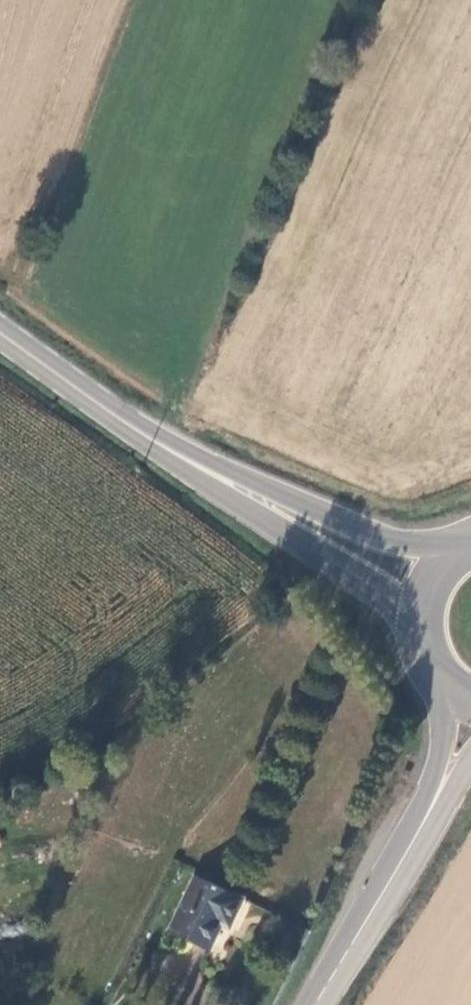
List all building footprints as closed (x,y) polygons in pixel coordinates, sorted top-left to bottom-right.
[(246,901),(201,878),(172,936),(210,955),(228,918),(236,922),(246,901)]
